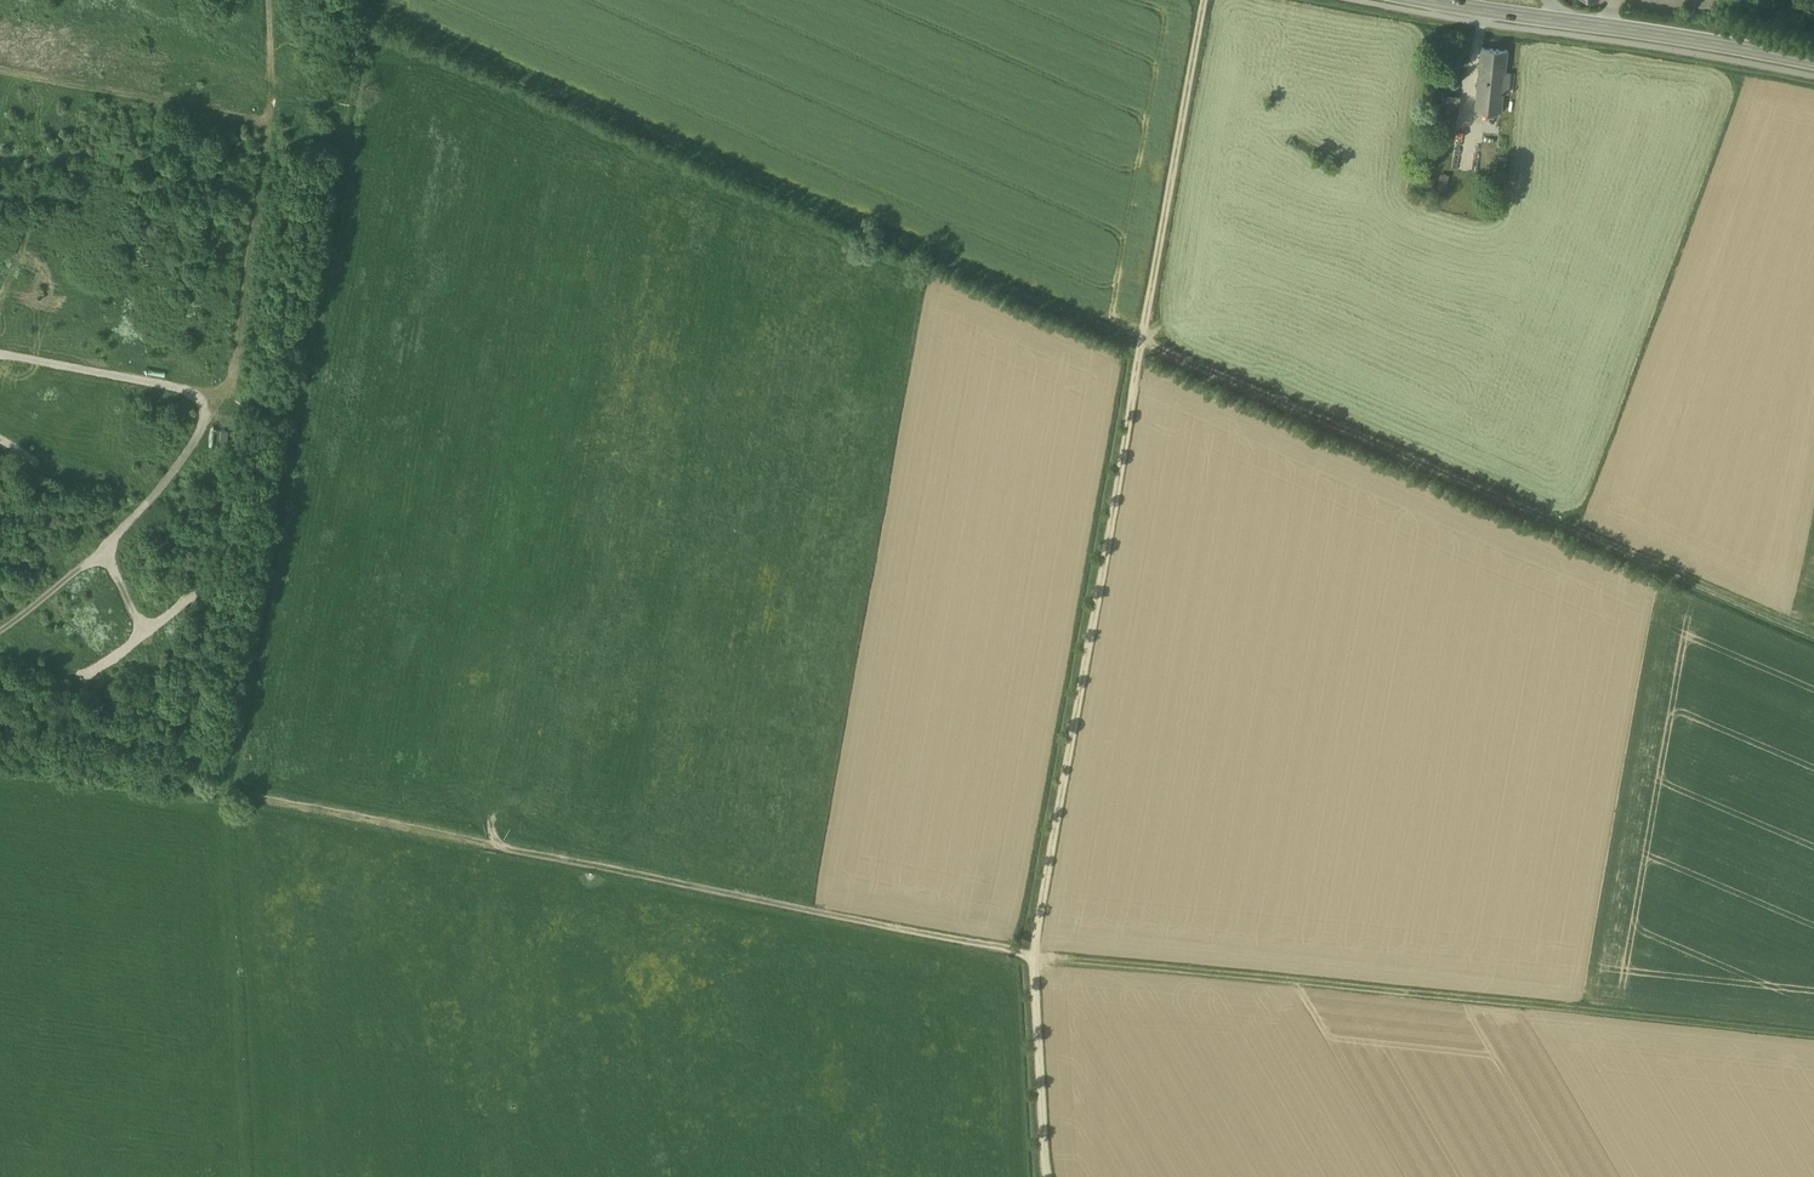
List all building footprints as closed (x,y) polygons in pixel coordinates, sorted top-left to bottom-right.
[(1506,50),(1481,48),(1475,109),(1502,111),(1504,92),(1502,92),(1506,50)] [(1439,114),(1460,114),(1460,95),(1439,95),(1439,114)]
